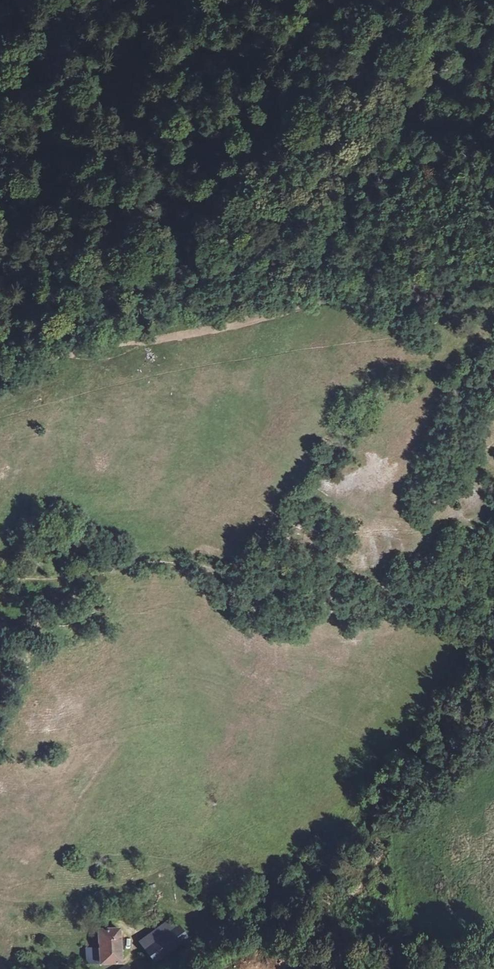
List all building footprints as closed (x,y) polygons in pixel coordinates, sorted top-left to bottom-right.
[(166,919),(137,936),(156,962),(191,937),(166,919)] [(95,944),(94,940),(87,941),(87,961),(120,955),(116,923),(97,925),(98,945),(95,944)]
